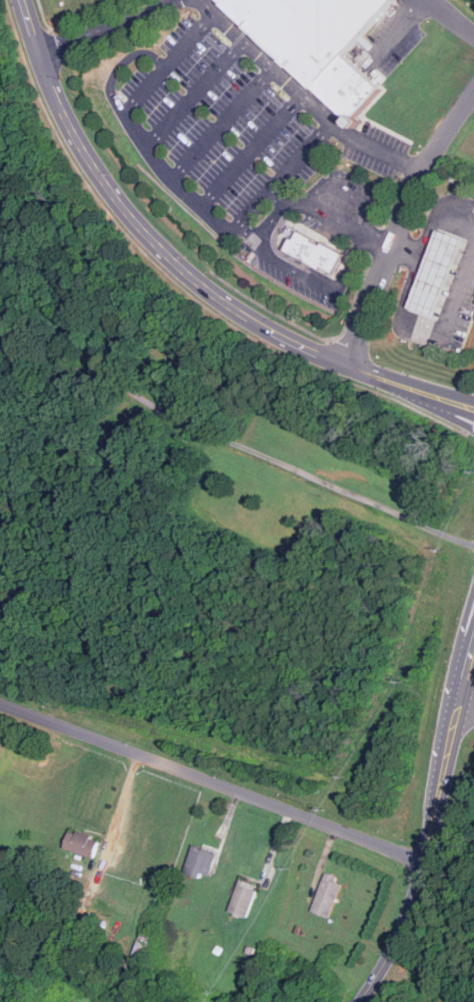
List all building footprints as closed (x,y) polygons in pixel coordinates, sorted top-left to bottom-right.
[(223,2),(225,0),(390,0),(340,54),(310,85),(223,2)] [(340,54),(379,89),(349,121),(310,85),(340,54)] [(334,269),(344,252),(299,228),(290,246),(334,269)] [(433,317),(464,240),(438,230),(407,307),(433,317)] [(103,839),(71,829),(65,849),(97,858),(103,839)] [(186,872),(210,880),(220,852),(195,844),(186,872)] [(331,918),(344,880),(325,874),(312,912),(331,918)] [(260,888),(242,879),(227,910),(246,918),(260,888)]
